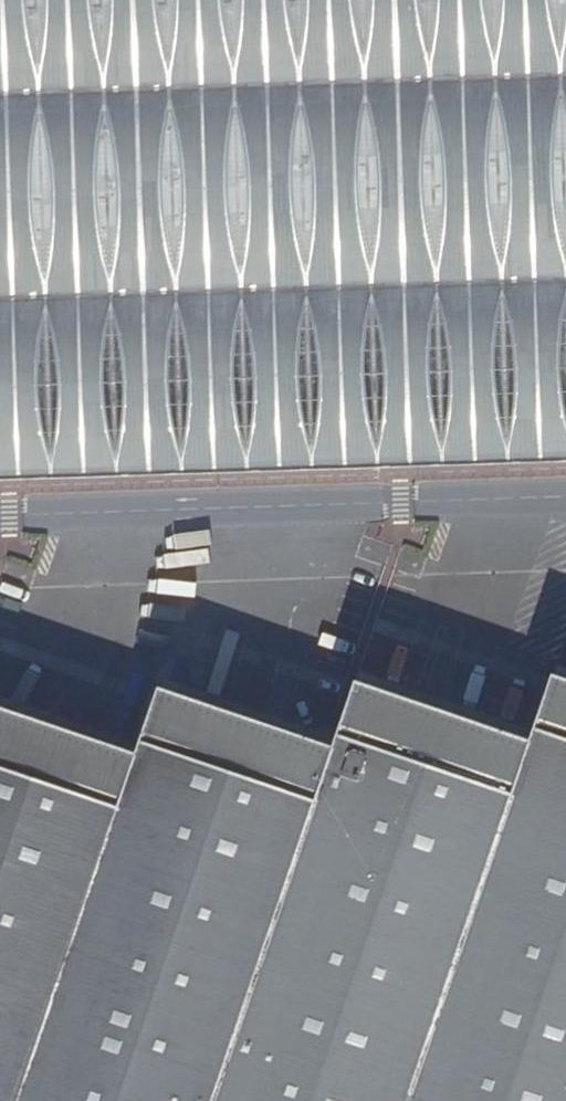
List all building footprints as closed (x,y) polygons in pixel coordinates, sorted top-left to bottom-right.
[(565,461),(565,0),(0,0),(0,480),(501,463),(565,461)] [(542,678),(520,744),(343,687),(320,752),(147,693),(127,758),(0,716),(0,1100),(565,1100),(565,686),(542,678)]
